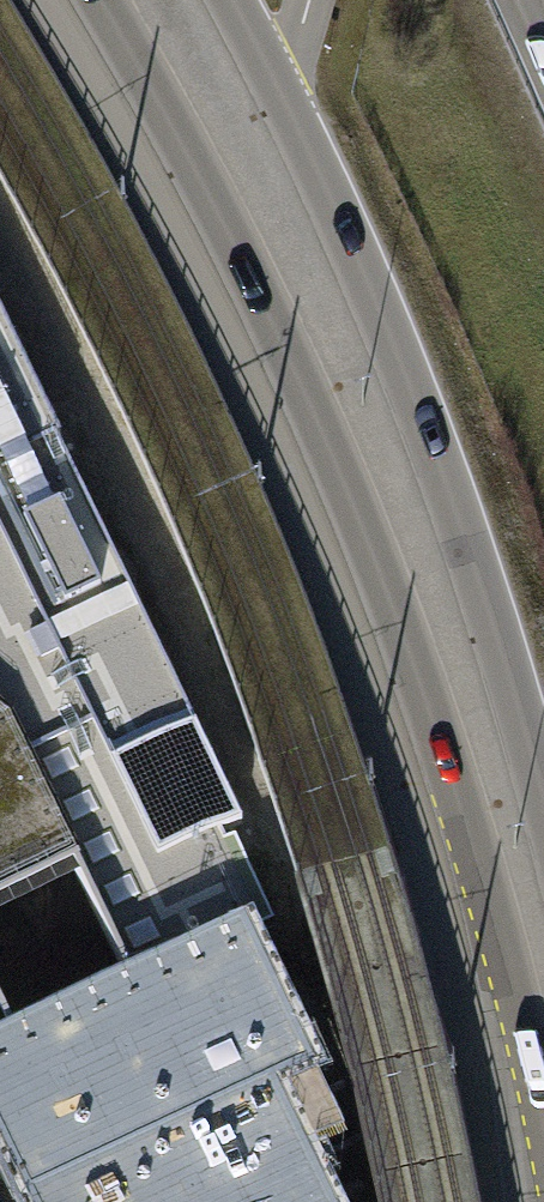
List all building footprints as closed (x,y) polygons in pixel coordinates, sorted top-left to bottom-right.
[(29,1201),(328,1201),(273,1085),(310,1067),(243,926),(261,918),(221,835),(229,831),(207,783),(202,773),(197,763),(148,658),(144,628),(127,594),(104,571),(91,546),(86,516),(0,339),(0,1143),(29,1201)]
